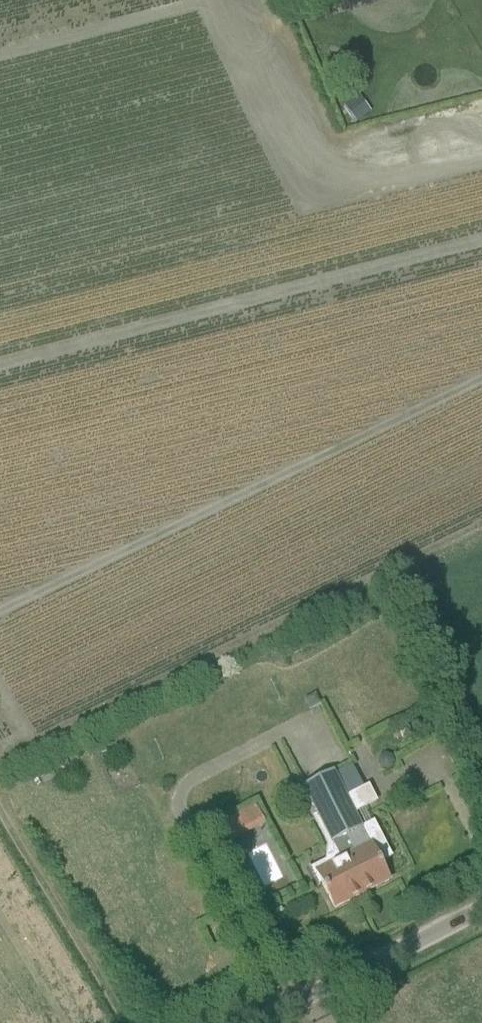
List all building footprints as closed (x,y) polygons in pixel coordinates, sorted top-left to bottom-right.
[(358,99),(345,108),(356,123),(369,114),(358,99)] [(315,697),(306,702),(311,711),(320,706),(315,697)] [(320,889),(319,887),(322,885),(334,909),(389,881),(371,847),(362,829),(334,774),(303,789),(332,845),(334,843),(344,861),(329,868),(327,864),(311,872),(310,869),(308,870),(318,889),(320,889)] [(280,878),(264,840),(255,844),(250,831),(267,824),(259,806),(229,819),(258,887),(280,878)]
